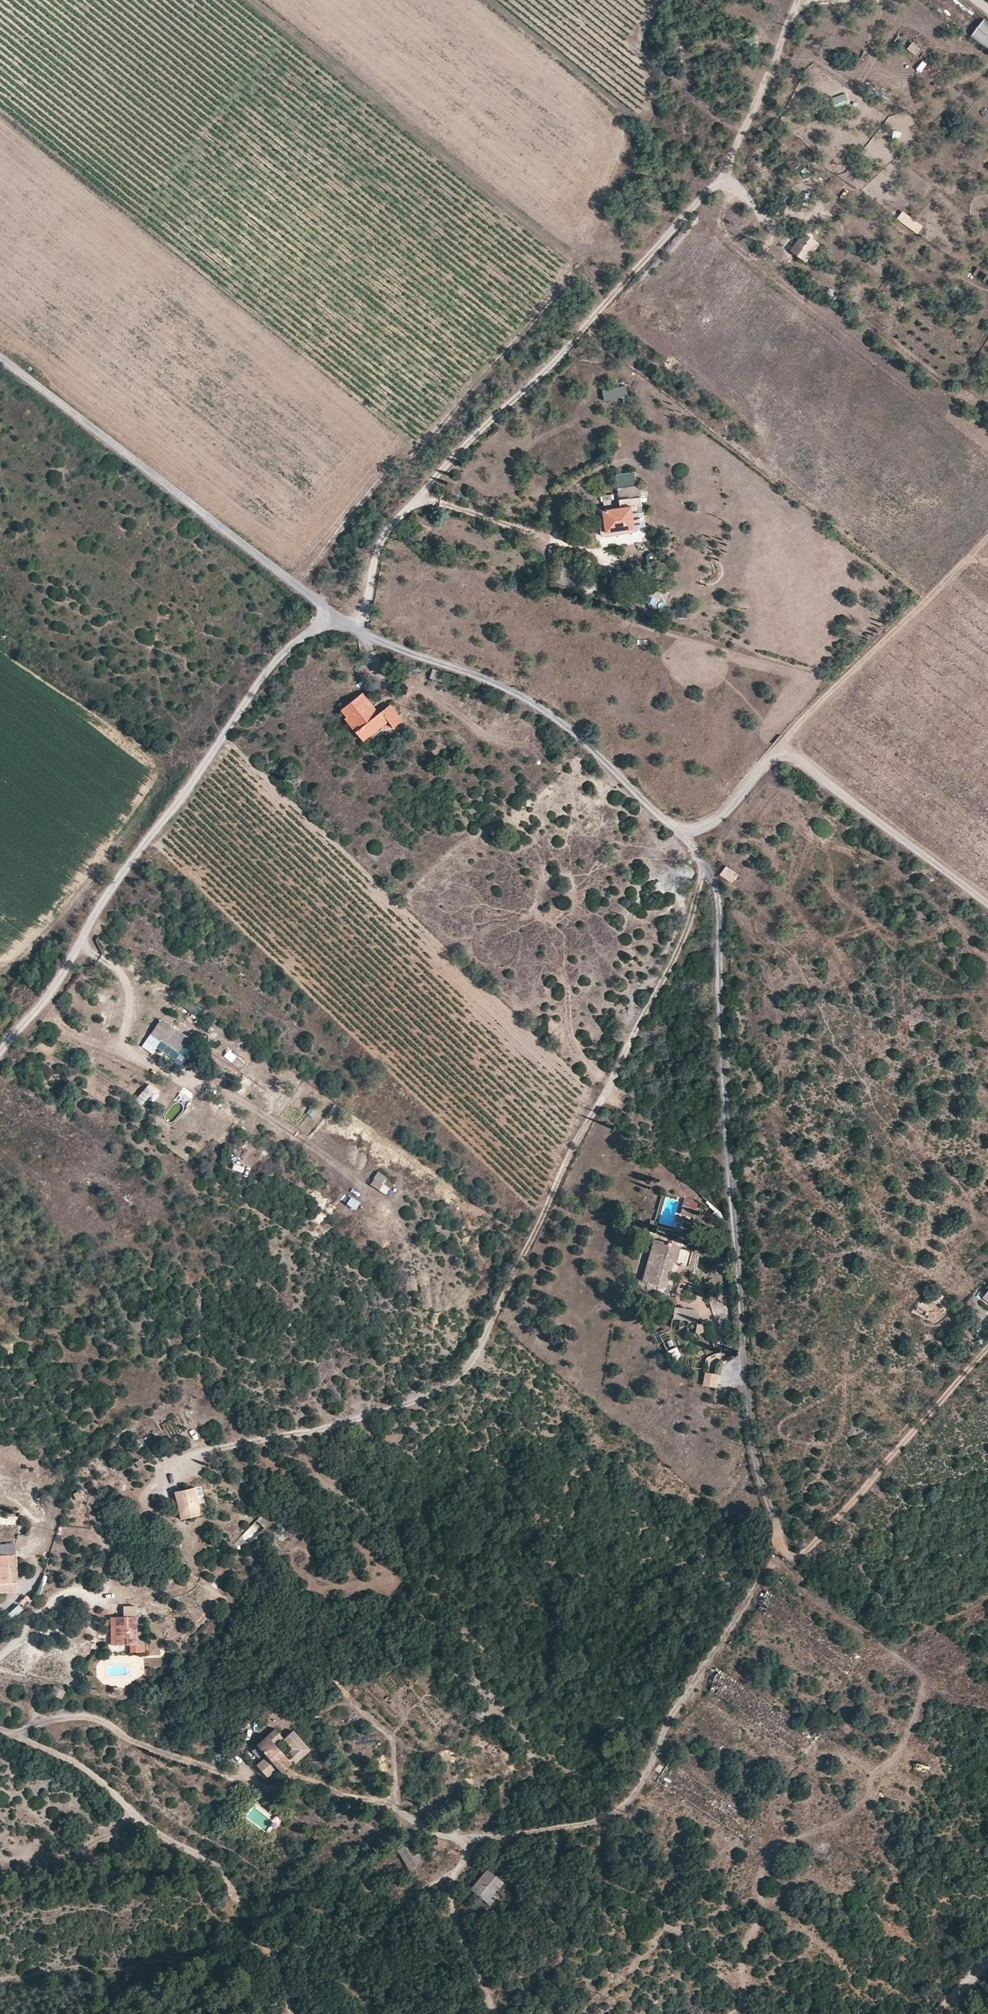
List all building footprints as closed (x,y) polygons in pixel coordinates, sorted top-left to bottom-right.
[(987,51),(987,22),(960,0),(922,0),(987,51)] [(920,49),(912,43),(907,49),(916,56),(920,49)] [(915,69),(920,73),(927,66),(923,62),(915,69)] [(834,108),(848,104),(845,94),(831,98),(834,108)] [(891,139),(899,141),(902,132),(894,130),(891,139)] [(918,235),(924,227),(902,211),(896,219),(918,235)] [(791,250),(805,261),(810,254),(796,244),(791,250)] [(601,390),(603,402),(627,398),(625,386),(601,390)] [(643,497),(641,485),(618,488),(619,507),(605,510),(607,532),(621,530),(634,528),(632,499),(643,497)] [(601,497),(604,506),(614,503),(612,494),(601,497)] [(676,618),(687,618),(687,604),(676,604),(676,618)] [(445,681),(447,671),(433,666),(430,677),(445,681)] [(376,717),(380,713),(362,693),(359,696),(376,717)] [(385,709),(380,713),(376,717),(359,696),(341,711),(347,719),(346,720),(364,741),(387,721),(394,729),(404,720),(390,705),(385,709)] [(720,873),(732,883),(737,874),(726,865),(720,873)] [(567,909),(570,901),(560,897),(557,904),(567,909)] [(163,1042),(179,1052),(188,1039),(160,1020),(151,1034),(163,1042)] [(151,1083),(135,1100),(141,1105),(157,1089),(151,1083)] [(314,1117),(317,1111),(309,1107),(306,1113),(314,1117)] [(232,1170),(243,1173),(244,1167),(233,1164),(232,1170)] [(373,1178),(369,1183),(378,1189),(382,1184),(373,1178)] [(351,1197),(346,1204),(356,1211),(361,1204),(351,1197)] [(693,1215),(699,1208),(689,1199),(682,1206),(693,1215)] [(653,1239),(641,1280),(666,1286),(670,1272),(672,1263),(676,1264),(680,1246),(653,1239)] [(673,1318),(697,1321),(698,1309),(673,1306),(673,1318)] [(698,1321),(697,1321),(696,1331),(699,1333),(707,1329),(698,1321)] [(672,1362),(667,1350),(658,1355),(664,1367),(672,1362)] [(703,1377),(715,1387),(717,1373),(704,1370),(703,1377)] [(702,1383),(715,1387),(703,1377),(702,1383)] [(200,1515),(194,1489),(185,1492),(175,1494),(181,1520),(200,1515)] [(18,1515),(0,1515),(0,1522),(18,1523),(18,1515)] [(0,1545),(0,1556),(15,1556),(15,1544),(0,1545)] [(17,1556),(15,1556),(0,1556),(0,1584),(18,1583),(17,1556)] [(0,1584),(0,1594),(18,1594),(18,1583),(0,1584)] [(11,1618),(23,1611),(20,1606),(8,1613),(11,1618)] [(124,1617),(136,1616),(136,1606),(123,1606),(124,1617)] [(118,1617),(115,1617),(116,1645),(129,1645),(137,1645),(136,1616),(124,1617),(118,1617)] [(65,1690),(53,1687),(50,1692),(61,1698),(65,1690)] [(256,1747),(266,1759),(258,1766),(262,1771),(268,1778),(279,1769),(275,1764),(291,1750),(298,1758),(309,1749),(293,1731),(282,1741),(274,1731),(256,1747)] [(291,1750),(275,1764),(279,1769),(282,1772),(298,1758),(291,1750)] [(422,1859),(410,1841),(396,1849),(408,1867),(422,1859)] [(503,1882),(487,1869),(471,1890),(491,1905),(498,1895),(495,1893),(503,1882)]
